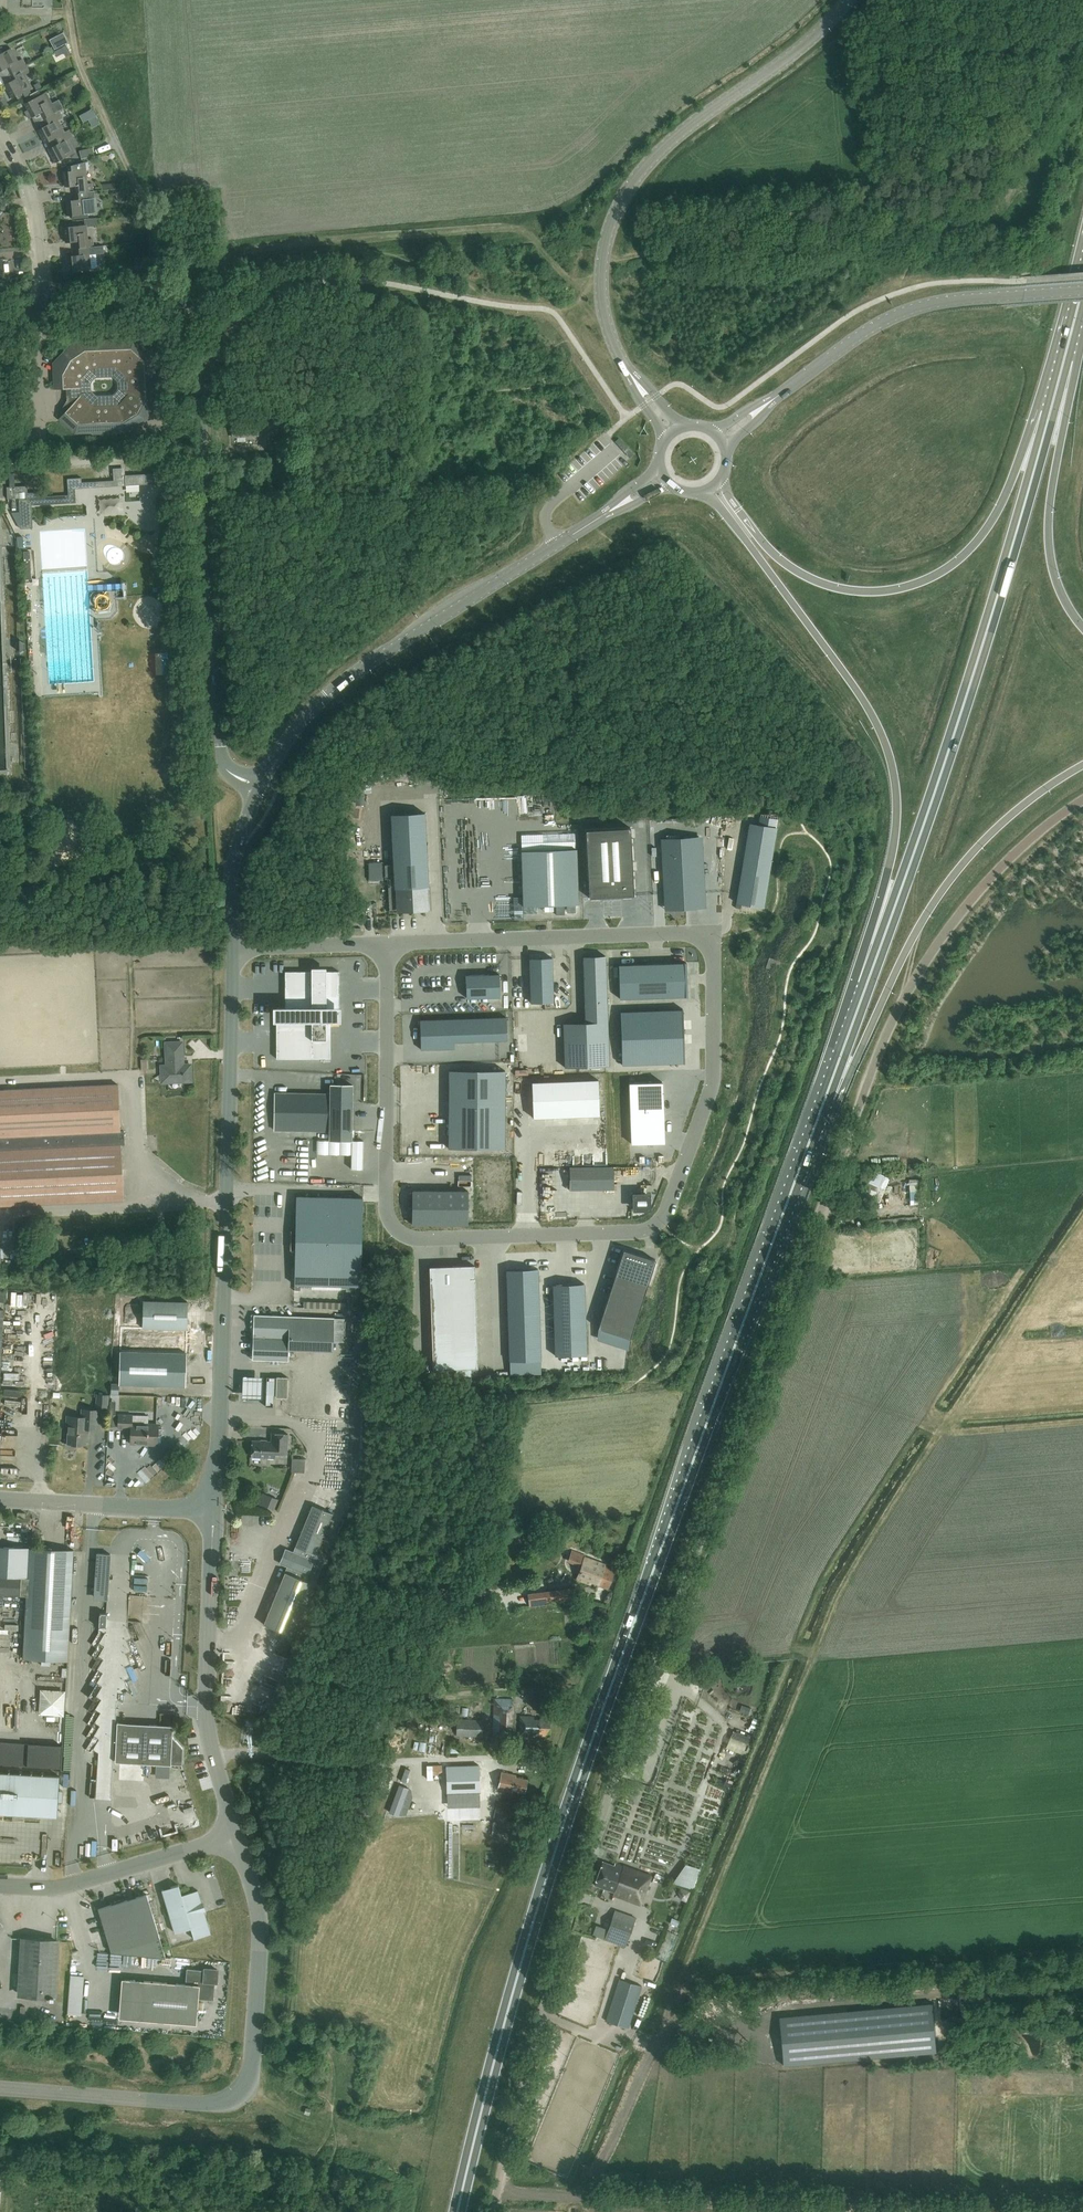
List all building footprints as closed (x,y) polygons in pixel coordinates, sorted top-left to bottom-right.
[(50,39),(55,49),(69,42),(63,32),(50,39)] [(26,65),(22,58),(17,61),(11,48),(0,54),(0,70),(7,67),(11,73),(26,65)] [(26,65),(11,73),(14,79),(5,84),(12,97),(22,92),(24,97),(32,93),(29,88),(31,87),(24,75),(29,72),(26,65)] [(44,118),(58,110),(63,108),(59,99),(52,102),(46,92),(25,103),(28,110),(25,111),(29,118),(40,111),(44,118)] [(85,113),(88,120),(96,115),(92,108),(85,113)] [(54,138),(64,132),(58,119),(62,117),(58,110),(44,118),(47,124),(38,129),(45,142),(54,138)] [(100,123),(96,115),(92,118),(97,125),(100,123)] [(69,130),(64,132),(54,138),(57,144),(48,148),(55,162),(74,151),(68,139),(72,136),(69,130)] [(29,154),(33,162),(45,156),(41,148),(29,154)] [(79,151),(81,158),(94,155),(93,148),(79,151)] [(67,166),(68,171),(64,171),(65,185),(75,184),(76,192),(92,190),(91,182),(86,183),(85,169),(89,169),(88,161),(67,166)] [(92,190),(76,192),(76,199),(66,200),(68,214),(71,214),(72,219),(89,217),(88,212),(89,212),(88,198),(93,198),(92,190)] [(76,247),(93,246),(92,238),(87,239),(86,225),(64,227),(65,241),(75,241),(76,247)] [(133,235),(134,242),(146,241),(146,234),(133,235)] [(93,246),(76,247),(77,255),(67,256),(68,270),(90,268),(88,254),(93,253),(93,246)] [(133,265),(134,273),(149,271),(149,263),(133,265)] [(54,361),(55,388),(66,387),(67,400),(66,401),(66,402),(67,401),(72,405),(60,418),(75,431),(91,431),(92,433),(120,431),(121,429),(137,428),(154,410),(153,394),(155,393),(154,365),(152,364),(151,357),(133,340),(71,343),(54,361)] [(268,423),(275,415),(263,405),(257,413),(268,423)] [(258,435),(257,421),(250,421),(250,416),(243,417),(244,422),(231,422),(232,436),(258,435)] [(125,475),(125,485),(139,485),(139,474),(125,475)] [(169,500),(167,477),(156,477),(157,483),(159,483),(160,501),(169,500)] [(31,498),(31,493),(28,493),(27,485),(6,487),(7,499),(18,498),(20,528),(33,528),(31,498)] [(30,551),(24,551),(25,579),(32,579),(30,551)] [(20,651),(25,648),(24,643),(20,640),(18,641),(15,643),(15,649),(16,649),(20,651)] [(23,767),(22,748),(11,749),(12,767),(23,767)] [(550,836),(549,799),(449,804),(451,841),(550,836)] [(393,814),(397,888),(399,888),(400,908),(429,907),(428,886),(431,886),(427,812),(393,814)] [(749,823),(736,903),(764,908),(777,828),(749,823)] [(586,830),(589,898),(634,895),(630,828),(586,830)] [(699,837),(661,838),(665,909),(703,908),(699,837)] [(577,849),(522,851),(524,906),(578,904),(577,849)] [(609,1065),(605,955),(583,956),(586,1021),(564,1022),(565,1066),(609,1065)] [(528,959),(530,1003),(552,1001),(550,957),(528,959)] [(686,996),(685,963),(619,966),(620,999),(686,996)] [(340,972),(327,972),(327,969),(312,969),(312,972),(286,972),(286,1007),(274,1007),(274,1022),(277,1022),(277,1059),(331,1059),(331,1022),(341,1022),(341,1007),(340,1007),(340,972)] [(351,974),(352,989),(362,988),(361,974),(351,974)] [(500,974),(466,975),(467,998),(501,997),(500,974)] [(682,1010),(620,1012),(622,1065),(684,1063),(682,1010)] [(498,1018),(420,1020),(421,1049),(455,1048),(454,1042),(498,1040),(498,1018)] [(162,1082),(191,1081),(191,1064),(183,1065),(182,1042),(166,1043),(167,1066),(161,1066),(162,1082)] [(449,1070),(449,1148),(505,1149),(505,1071),(449,1070)] [(600,1115),(598,1079),(532,1082),(533,1117),(600,1115)] [(631,1144),(665,1142),(663,1082),(629,1083),(631,1144)] [(124,1144),(124,1130),(120,1131),(118,1084),(0,1090),(0,1206),(123,1200),(121,1144),(124,1144)] [(329,1140),(352,1140),(353,1085),(330,1084),(330,1093),(275,1093),(275,1130),(329,1131),(329,1140)] [(351,1169),(363,1169),(363,1141),(351,1141),(351,1169)] [(266,1164),(259,1170),(266,1180),(274,1174),(266,1164)] [(569,1186),(614,1184),(613,1169),(569,1171),(569,1186)] [(867,1195),(877,1198),(885,1172),(875,1169),(867,1195)] [(571,1186),(572,1199),(582,1198),(581,1185),(571,1186)] [(468,1191),(412,1190),(412,1224),(468,1225),(468,1191)] [(648,1195),(635,1195),(635,1209),(648,1209),(648,1195)] [(363,1197),(296,1196),(294,1284),(361,1286),(363,1197)] [(885,1215),(884,1209),(891,1208),(890,1204),(877,1206),(878,1216),(885,1215)] [(623,1249),(598,1328),(630,1339),(656,1260),(623,1249)] [(430,1267),(433,1369),(478,1368),(475,1265),(430,1267)] [(538,1269),(507,1270),(510,1361),(541,1360),(538,1269)] [(584,1284),(553,1285),(555,1356),(587,1355),(584,1284)] [(142,1328),(187,1329),(188,1302),(143,1300),(142,1328)] [(140,1310),(140,1302),(129,1302),(129,1310),(140,1310)] [(333,1351),(333,1341),(344,1342),(345,1319),(334,1318),(254,1315),(252,1360),(289,1361),(289,1350),(333,1351)] [(122,1338),(122,1348),(153,1348),(153,1338),(122,1338)] [(119,1385),(186,1387),(186,1353),(120,1351),(119,1385)] [(267,1377),(266,1406),(273,1407),(273,1397),(287,1397),(288,1377),(277,1377),(267,1377)] [(263,1380),(243,1380),(243,1402),(263,1403),(263,1380)] [(96,1407),(107,1408),(108,1395),(97,1394),(96,1407)] [(86,1429),(97,1429),(99,1411),(82,1410),(82,1417),(67,1417),(67,1427),(69,1427),(68,1443),(85,1444),(86,1429)] [(131,1444),(156,1444),(156,1425),(148,1425),(148,1424),(132,1423),(132,1415),(119,1415),(118,1428),(131,1428),(131,1444)] [(287,1454),(288,1434),(271,1433),(271,1441),(252,1440),(251,1457),(275,1458),(275,1454),(287,1454)] [(334,1443),(337,1454),(341,1453),(344,1467),(351,1465),(345,1440),(334,1443)] [(312,1505),(293,1552),(288,1549),(282,1564),(287,1566),(264,1624),(298,1638),(320,1586),(315,1584),(325,1561),(322,1554),(317,1552),(333,1513),(312,1505)] [(27,1596),(23,1658),(67,1661),(73,1552),(73,1550),(0,1546),(0,1594),(27,1596)] [(109,1581),(110,1554),(97,1553),(95,1580),(109,1581)] [(591,1583),(607,1589),(615,1570),(605,1566),(606,1565),(585,1557),(577,1578),(590,1584),(591,1583)] [(539,1603),(546,1602),(571,1599),(570,1587),(544,1590),(544,1591),(538,1592),(537,1591),(526,1593),(527,1599),(528,1598),(529,1606),(539,1604),(539,1603)] [(96,1603),(91,1605),(94,1614),(99,1613),(96,1603)] [(106,1614),(100,1613),(99,1627),(106,1628),(107,1614),(106,1614)] [(65,1683),(70,1693),(77,1689),(72,1680),(65,1683)] [(493,1737),(511,1737),(512,1699),(494,1698),(493,1737)] [(537,1735),(549,1736),(550,1718),(534,1717),(534,1716),(520,1716),(519,1735),(537,1736),(537,1735)] [(256,1727),(257,1720),(246,1719),(245,1725),(256,1727)] [(482,1736),(483,1719),(456,1719),(456,1736),(482,1736)] [(182,1765),(183,1749),(172,1737),(173,1726),(117,1723),(115,1762),(182,1765)] [(733,1732),(731,1737),(751,1745),(754,1739),(733,1730),(733,1732)] [(49,1749),(60,1748),(60,1738),(49,1738),(49,1749)] [(494,1758),(511,1757),(511,1748),(493,1749),(494,1758)] [(480,1789),(479,1763),(446,1764),(447,1790),(480,1789)] [(502,1772),(498,1789),(512,1792),(512,1790),(524,1793),(527,1779),(515,1777),(515,1775),(502,1772)] [(59,1776),(0,1773),(0,1813),(57,1817),(59,1776)] [(126,1781),(123,1786),(132,1792),(136,1787),(126,1781)] [(408,1787),(399,1784),(389,1811),(398,1814),(408,1787)] [(164,1788),(166,1799),(177,1796),(174,1785),(164,1788)] [(127,1818),(130,1813),(120,1806),(116,1810),(127,1818)] [(640,1905),(648,1883),(650,1883),(652,1876),(652,1875),(634,1869),(615,1862),(614,1865),(603,1861),(594,1884),(614,1891),(613,1895),(640,1905)] [(677,1876),(673,1882),(693,1889),(695,1882),(677,1876)] [(194,1939),(211,1934),(198,1890),(182,1895),(179,1884),(162,1889),(175,1933),(190,1928),(194,1939)] [(111,1953),(166,1957),(147,1894),(98,1909),(111,1953)] [(604,1940),(625,1947),(636,1918),(615,1910),(604,1940)] [(57,1941),(23,1939),(20,1987),(20,1994),(50,1996),(49,1999),(53,1999),(57,1941)] [(217,1982),(217,1970),(205,1969),(205,1970),(187,1969),(185,1984),(144,1980),(141,2020),(197,2024),(198,1999),(214,2000),(215,1982),(217,1982)] [(620,1979),(606,2021),(628,2028),(641,1986),(642,1986),(620,1979)] [(933,2004),(779,2014),(782,2060),(936,2050),(933,2004)]
